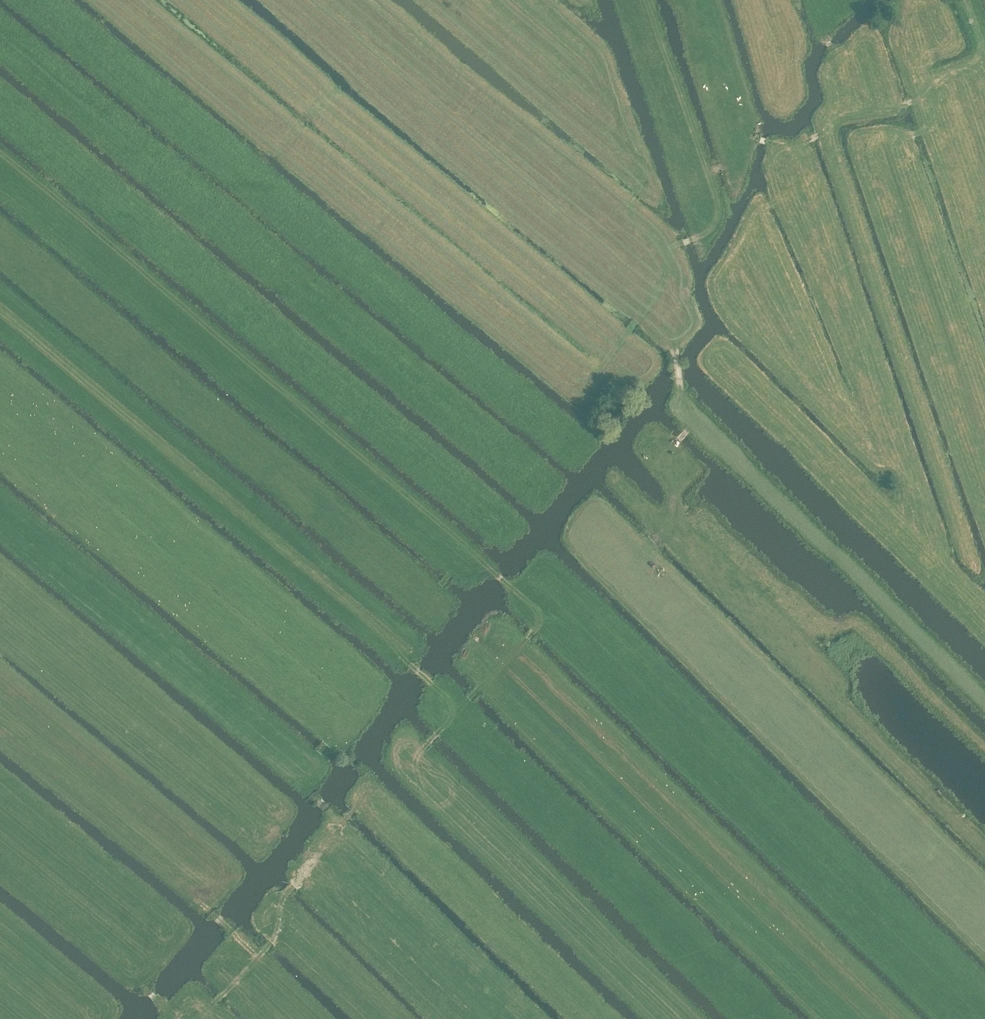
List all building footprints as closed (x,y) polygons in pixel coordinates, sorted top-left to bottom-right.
[(603,406),(596,415),(604,422),(612,413),(603,406)]
